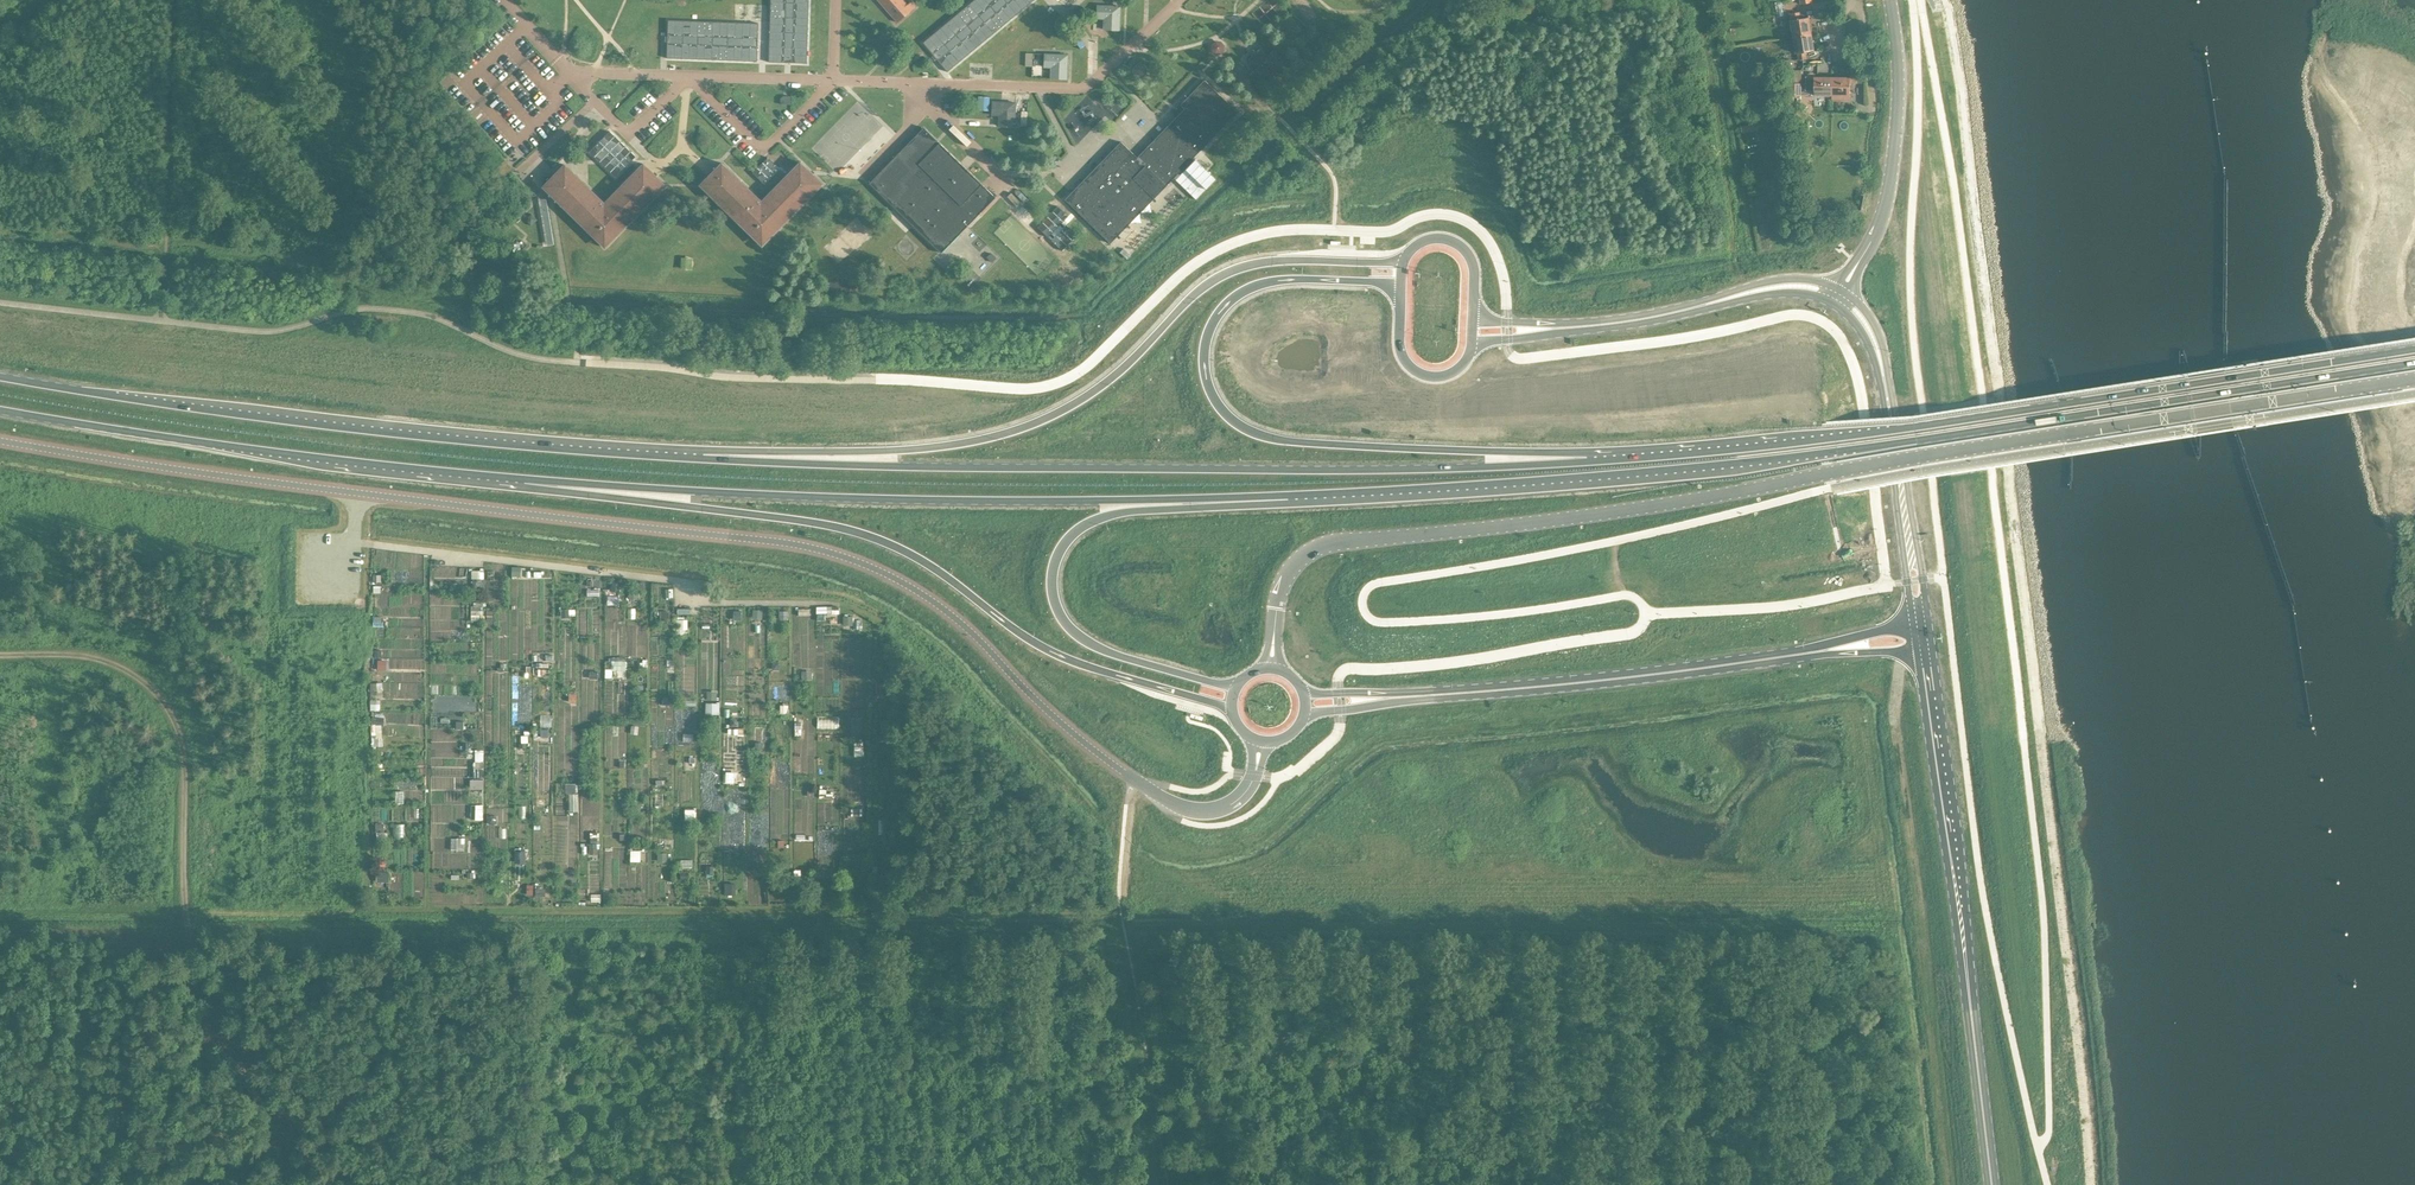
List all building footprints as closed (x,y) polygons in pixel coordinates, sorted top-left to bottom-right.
[(808,0),(770,0),(768,62),(806,63),(808,0)] [(910,2),(910,1),(906,5),(901,0),(879,0),(897,21),(897,22),(914,7),(914,6),(913,7),(914,7),(910,10),(906,5),(909,2),(910,2)] [(922,42),(947,72),(1033,0),(973,0),(922,42)] [(1780,2),(1775,3),(1777,17),(1784,16),(1782,2),(1780,2)] [(1103,29),(1119,30),(1120,6),(1097,5),(1096,18),(1104,18),(1103,29)] [(1805,52),(1814,51),(1809,17),(1800,18),(1799,12),(1792,13),(1793,20),(1791,20),(1796,53),(1798,53),(1799,59),(1806,58),(1805,52)] [(758,23),(667,20),(666,58),(757,61),(758,23)] [(882,58),(888,63),(897,55),(891,49),(882,58)] [(1050,78),(1066,78),(1067,55),(1044,54),(1044,67),(1051,67),(1050,78)] [(1801,82),(1801,70),(1787,69),(1787,82),(1801,82)] [(1857,83),(1857,75),(1850,75),(1850,78),(1815,77),(1815,74),(1808,74),(1807,82),(1814,82),(1814,95),(1850,95),(1850,83),(1857,83)] [(1110,243),(1166,185),(1237,112),(1204,80),(1180,105),(1184,109),(1137,157),(1120,141),(1064,199),(1110,243)] [(1799,95),(1800,83),(1788,83),(1788,95),(1799,95)] [(1082,136),(1104,113),(1088,98),(1079,108),(1083,112),(1075,120),(1071,116),(1066,121),(1082,136)] [(1015,103),(992,102),(992,115),(999,115),(998,126),(1014,126),(1015,103)] [(923,127),(869,183),(940,253),(995,197),(923,127)] [(589,152),(597,160),(601,164),(615,177),(628,163),(632,160),(635,156),(609,131),(589,152)] [(721,162),(699,185),(762,246),(822,184),(800,162),(761,201),(721,162)] [(544,185),(542,187),(605,247),(665,185),(643,163),(604,203),(564,164),(552,177),(550,176),(548,175),(546,176),(544,177),(543,179),(543,181),(543,183),(544,185)] [(1124,246),(1119,249),(1125,258),(1130,255),(1124,246)] [(986,256),(993,263),(998,259),(991,252),(986,256)] [(578,546),(577,537),(567,539),(569,548),(578,546)] [(625,543),(614,543),(614,552),(625,552),(625,543)] [(638,571),(638,557),(628,558),(628,571),(638,571)] [(486,572),(495,572),(495,561),(486,561),(486,572)] [(470,587),(480,589),(482,578),(472,576),(470,587)] [(686,617),(675,618),(676,628),(687,627),(686,617)] [(373,621),(373,629),(383,628),(382,620),(373,621)] [(625,666),(624,657),(614,658),(614,667),(625,666)] [(588,669),(589,677),(597,676),(597,668),(588,669)] [(705,700),(705,711),(718,712),(718,700),(705,700)] [(454,729),(464,729),(464,718),(454,718),(454,729)] [(803,741),(802,726),(794,726),(795,741),(803,741)] [(373,752),(384,751),(382,729),(372,729),(373,752)] [(683,732),(683,741),(692,741),(692,732),(683,732)] [(866,762),(865,746),(856,746),(856,762),(866,762)] [(821,794),(820,804),(834,806),(835,796),(821,794)] [(397,796),(396,809),(405,809),(406,796),(397,796)] [(684,823),(696,823),(697,811),(684,810),(684,823)] [(865,822),(866,814),(853,813),(852,822),(865,822)] [(483,825),(484,815),(472,814),(472,825),(483,825)] [(660,835),(660,850),(675,850),(675,835),(660,835)] [(465,845),(455,842),(452,852),(463,855),(465,845)] [(592,859),(601,858),(600,851),(591,852),(592,859)] [(631,865),(642,865),(642,854),(631,854),(631,865)] [(682,873),(694,873),(693,864),(682,864),(682,873)] [(726,889),(726,898),(737,899),(737,889),(726,889)]
